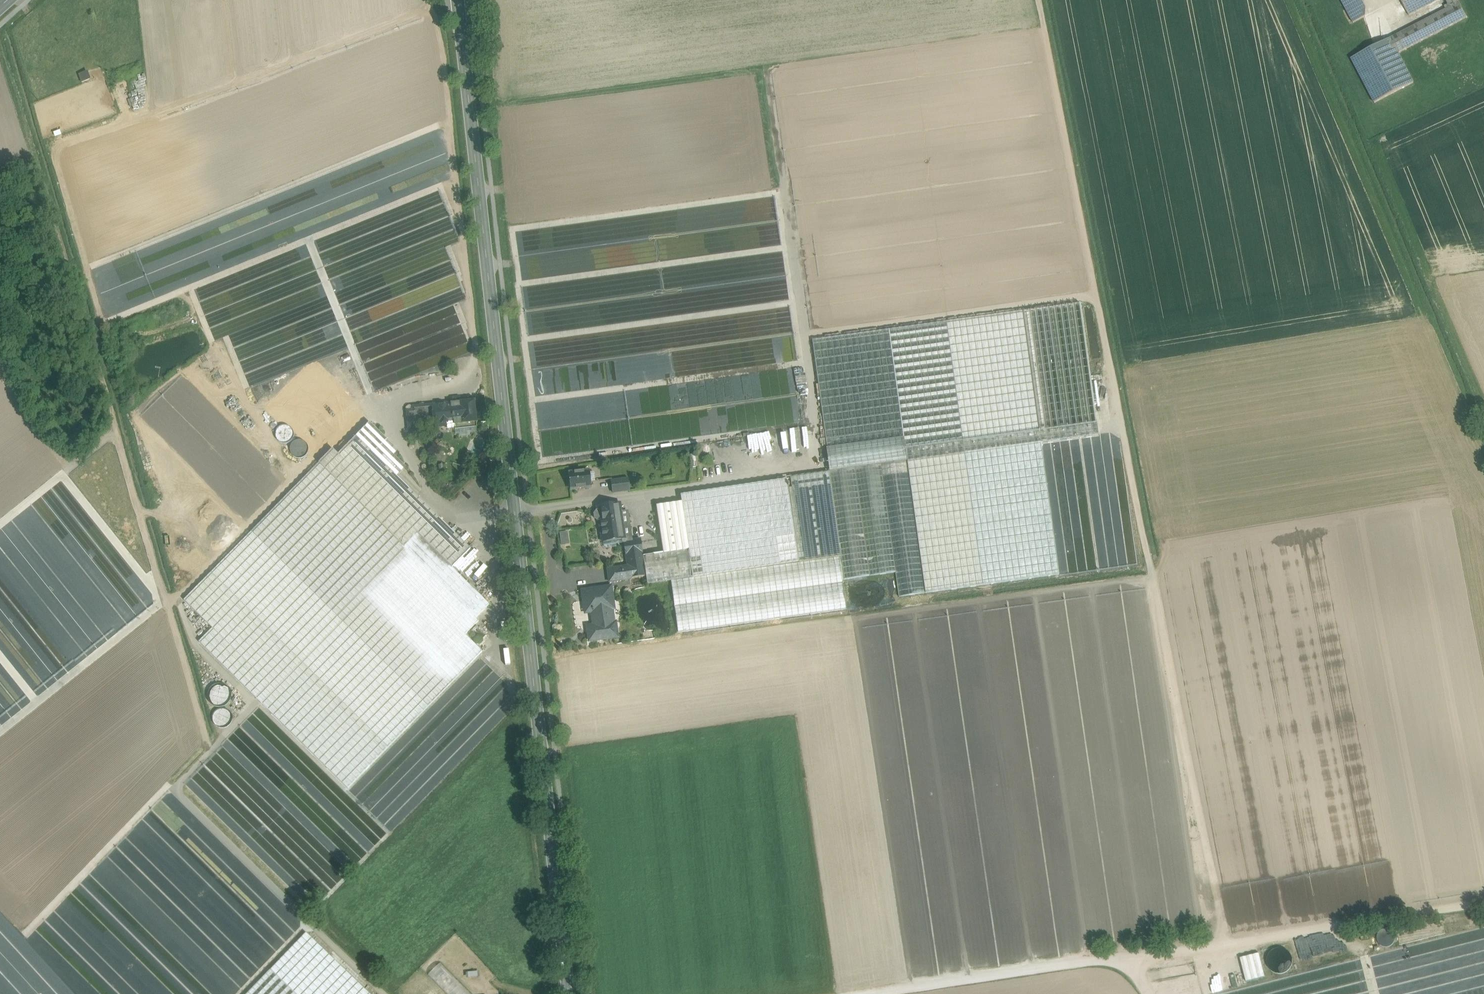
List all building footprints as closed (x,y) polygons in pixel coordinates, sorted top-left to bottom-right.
[(1346,10),(1362,1),(1361,0),(1341,0),(1346,10)] [(1400,34),(1407,48),(1467,17),(1457,0),(1446,0),(1450,7),(1432,16),(1400,34)] [(1409,15),(1439,0),(1401,0),(1409,15)] [(1446,0),(1429,9),(1432,16),(1450,7),(1446,0)] [(1362,1),(1346,10),(1350,16),(1366,8),(1362,1)] [(1400,34),(1351,59),(1375,103),(1414,83),(1398,53),(1407,48),(1400,34)] [(82,82),(93,79),(90,70),(79,74),(82,82)] [(443,269),(446,276),(455,272),(448,256),(443,258),(447,267),(443,269)] [(1080,303),(947,322),(983,585),(1059,575),(1041,443),(1098,435),(1080,303)] [(947,322),(889,330),(907,461),(925,593),(983,585),(947,322)] [(889,330),(812,340),(827,448),(826,448),(829,472),(881,465),(907,461),(889,330)] [(475,401),(433,405),(435,427),(477,422),(475,401)] [(433,405),(419,407),(421,428),(435,427),(433,405)] [(413,411),(408,411),(409,430),(421,428),(419,407),(413,408),(413,411)] [(370,423),(356,436),(374,453),(387,440),(370,423)] [(279,426),(279,440),(292,440),(292,426),(279,426)] [(333,449),(184,600),(213,628),(199,642),(348,788),(482,651),(465,634),(479,621),(462,604),(475,590),(452,568),(470,549),(374,453),(356,436),(338,454),(333,449)] [(292,443),(296,456),(309,453),(306,439),(292,443)] [(907,461),(881,465),(896,572),(895,573),(899,597),(925,593),(907,461)] [(829,472),(790,478),(792,488),(788,489),(798,554),(801,553),(802,557),(840,551),(840,557),(839,557),(842,580),(895,573),(896,572),(881,465),(829,472)] [(589,471),(569,474),(570,481),(569,483),(569,488),(571,489),(571,490),(591,488),(589,471)] [(628,479),(611,481),(613,493),(629,491),(628,479)] [(786,479),(761,482),(772,558),(798,554),(788,489),(788,487),(789,487),(789,484),(787,484),(786,479)] [(798,554),(772,558),(761,482),(756,483),(759,501),(761,519),(767,560),(691,571),(692,577),(839,557),(840,557),(840,551),(802,557),(801,553),(798,554)] [(756,483),(646,501),(648,519),(759,501),(756,483)] [(759,501),(648,519),(651,537),(761,519),(759,501)] [(620,504),(601,506),(602,510),(596,511),(594,514),(595,519),(598,521),(599,521),(601,530),(601,529),(603,541),(622,538),(623,543),(624,543),(632,542),(632,541),(628,515),(620,516),(619,513),(621,513),(620,504)] [(761,519),(651,537),(654,555),(688,550),(691,571),(767,560),(761,519)] [(561,532),(562,544),(571,544),(570,532),(561,532)] [(641,540),(632,541),(632,542),(624,543),(626,555),(643,552),(641,540)] [(654,555),(643,557),(646,576),(647,584),(671,580),(692,577),(691,571),(688,550),(654,555)] [(643,552),(626,555),(628,567),(630,579),(646,576),(643,557),(643,552)] [(692,577),(671,580),(675,606),(843,583),(842,580),(839,557),(692,577)] [(628,567),(608,569),(610,582),(630,579),(628,567)] [(843,583),(675,606),(678,633),(846,609),(843,583)] [(599,590),(583,593),(585,608),(588,610),(592,610),(594,611),(596,631),(594,631),(596,640),(594,640),(618,637),(616,628),(614,628),(611,607),(613,607),(613,606),(612,606),(610,588),(611,588),(610,587),(599,588),(599,590)] [(230,700),(231,695),(230,691),(227,687),(223,684),(219,684),(214,685),(211,687),(208,691),(207,695),(208,700),(211,704),(215,706),(219,707),(224,706),(228,704),(230,700)] [(229,725),(232,721),(232,717),(231,713),(228,709),(224,708),(219,708),(215,711),(213,714),(212,719),(214,723),(217,726),(221,728),(225,727),(229,725)] [(1303,959),(1341,949),(1336,931),(1298,941),(1303,959)] [(306,933),(247,993),(370,993),(306,933)] [(1259,954),(1240,958),(1246,982),(1265,977),(1259,954)] [(441,963),(430,974),(449,993),(471,993),(441,963)] [(1211,977),(1214,985),(1218,984),(1220,990),(1237,986),(1234,976),(1224,979),(1223,974),(1211,977)]
